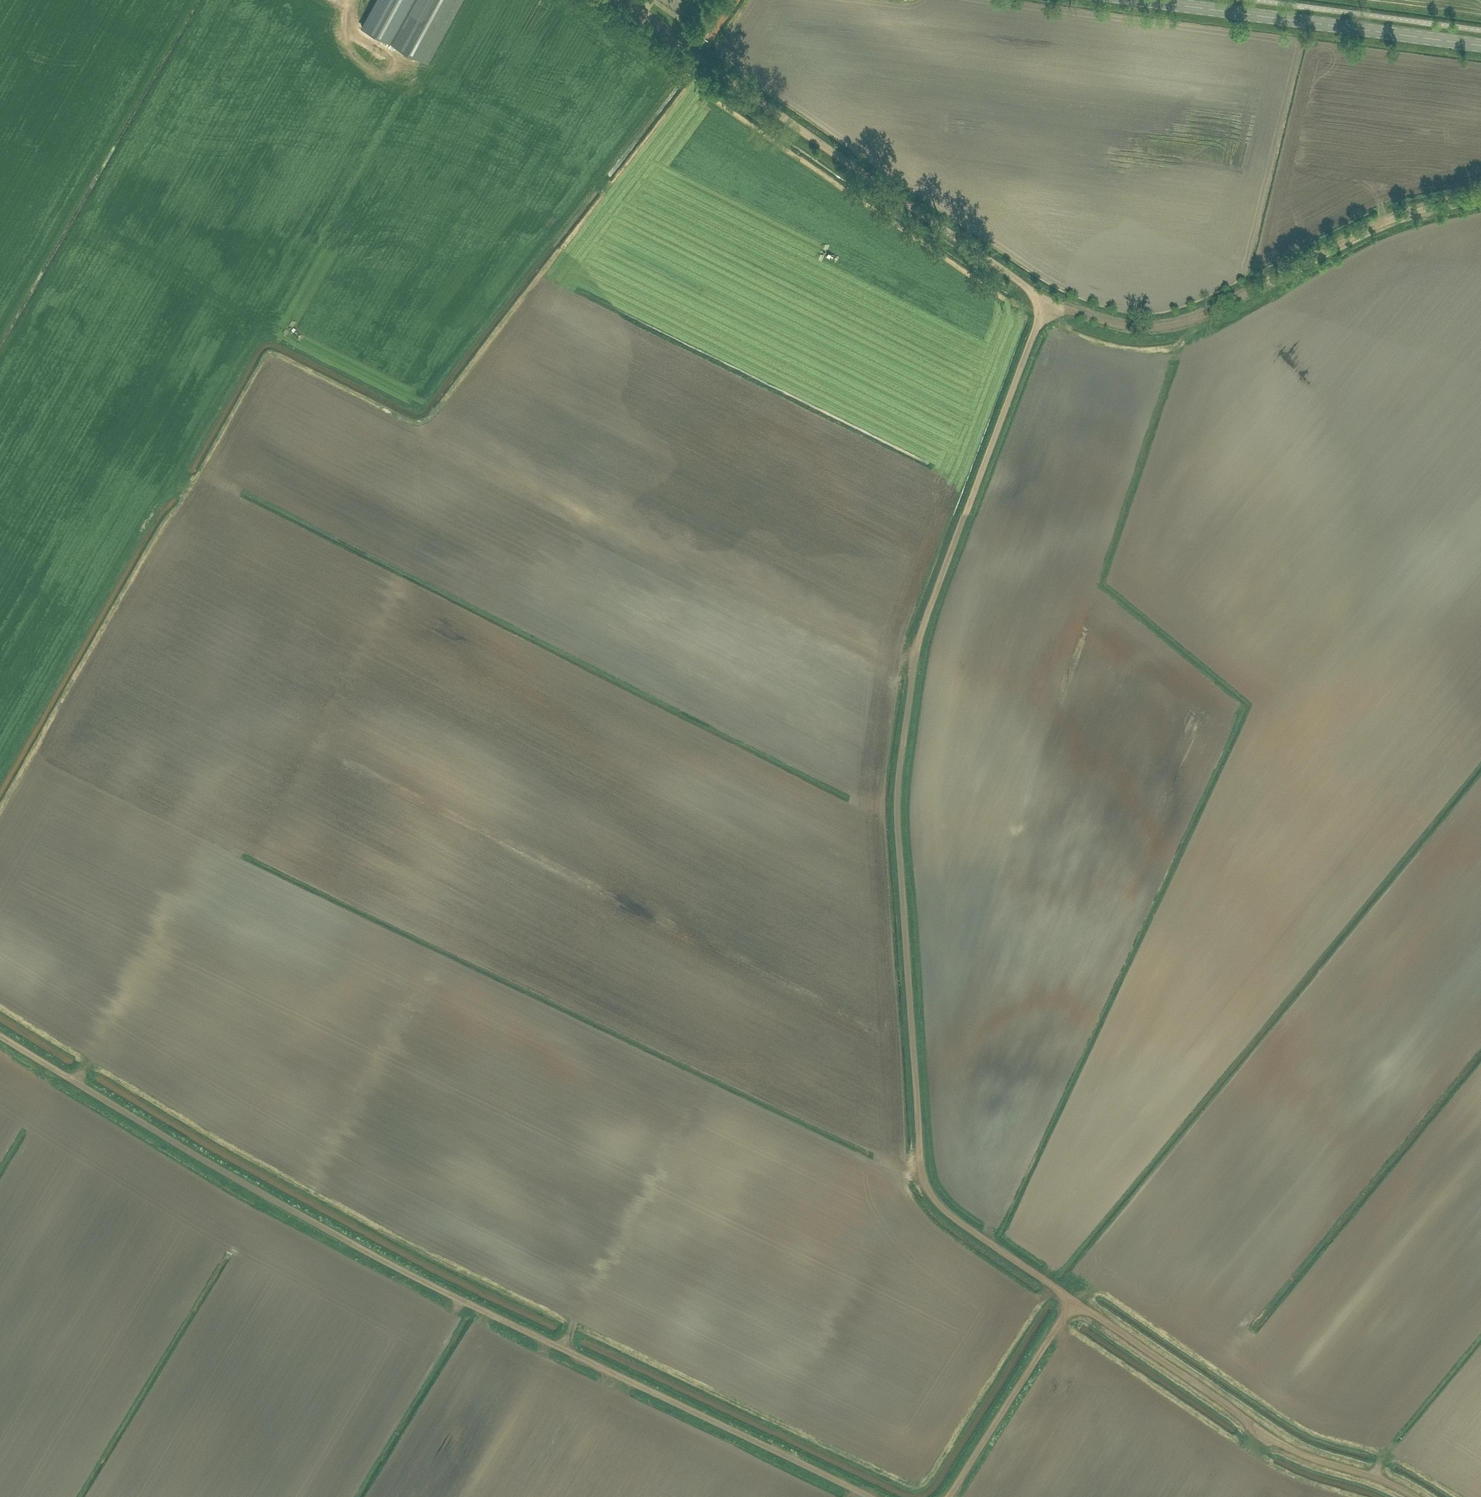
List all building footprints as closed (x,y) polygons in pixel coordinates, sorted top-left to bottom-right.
[(362,27),(427,62),(461,0),(376,0),(362,27)] [(852,386),(850,391),(861,396),(863,392),(852,386)]
